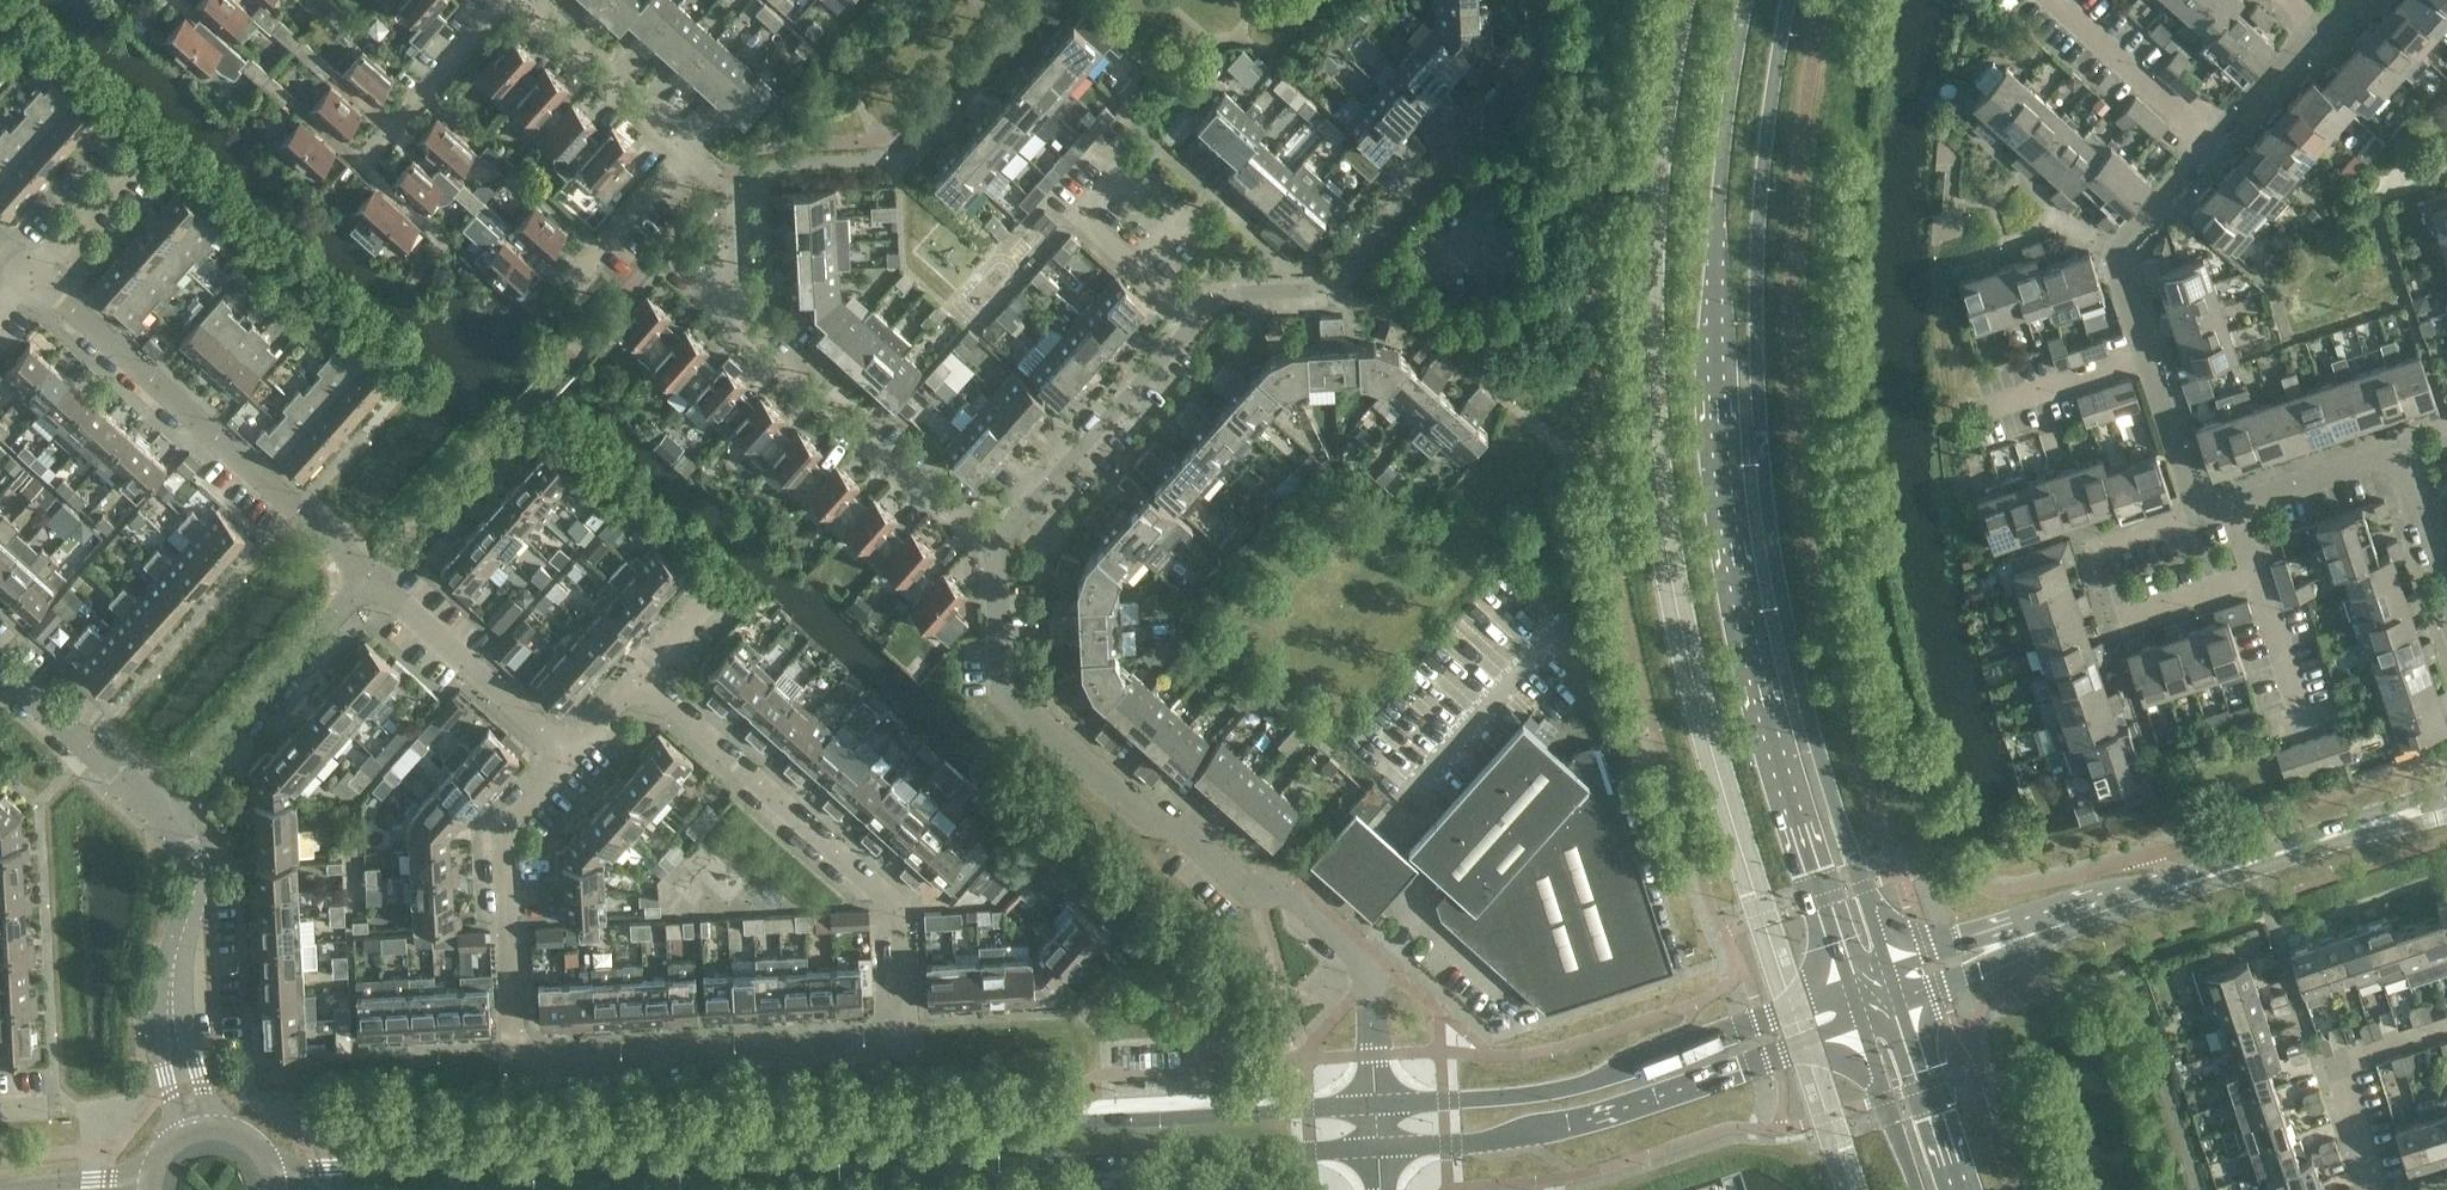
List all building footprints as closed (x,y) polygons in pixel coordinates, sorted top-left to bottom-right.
[(253,15),(236,0),(201,0),(195,6),(232,39),(253,15)] [(334,1),(333,0),(310,0),(324,13),(334,1)] [(399,3),(422,23),(410,36),(421,46),(447,17),(437,8),(444,0),(402,0),(399,3)] [(592,4),(583,13),(592,21),(611,0),(588,0),(592,4)] [(592,21),(600,28),(609,19),(620,29),(646,0),(611,0),(592,21)] [(620,29),(629,20),(639,29),(631,38),(639,46),(677,4),(673,0),(646,0),(620,29)] [(785,11),(794,1),(792,0),(779,0),(776,3),(785,11)] [(1436,23),(1435,24),(1467,35),(1473,19),(1492,18),(1491,5),(1479,6),(1478,0),(1434,0),(1436,23)] [(2187,12),(2183,17),(2187,20),(2205,0),(2174,0),(2187,12)] [(2187,20),(2191,23),(2195,18),(2210,32),(2201,41),(2202,42),(2240,0),(2205,0),(2187,20)] [(2202,42),(2218,56),(2214,60),(2218,63),(2253,23),(2235,7),(2241,0),(2240,0),(2202,42)] [(2401,0),(2391,0),(2389,2),(2393,6),(2382,18),(2418,49),(2432,33),(2436,38),(2440,34),(2401,0)] [(2441,0),(2401,0),(2440,34),(2443,30),(2438,26),(2446,17),(2446,6),(2441,0)] [(352,37),(362,26),(334,1),(324,13),(352,37)] [(766,21),(774,11),(764,2),(756,12),(766,21)] [(2257,19),(2265,10),(2257,2),(2249,11),(2257,19)] [(677,4),(639,46),(648,53),(656,44),(667,54),(696,21),(677,4)] [(1089,8),(1074,24),(1064,35),(1055,27),(1047,36),(1086,71),(1110,44),(1120,53),(1129,43),(1089,8)] [(2266,26),(2274,17),(2265,10),(2257,19),(2266,26)] [(775,29),(784,19),(774,11),(766,21),(775,29)] [(202,73),(223,50),(186,17),(165,40),(202,73)] [(292,48),(302,37),(282,18),(272,30),(292,48)] [(2418,49),(2382,18),(2372,30),(2368,26),(2361,33),(2405,73),(2408,69),(2404,65),(2418,49)] [(805,29),(815,38),(824,28),(814,19),(805,29)] [(696,21),(667,54),(677,64),(669,73),(678,80),(716,38),(696,21)] [(2253,23),(2218,63),(2221,67),(2225,62),(2242,77),(2273,41),(2253,23)] [(1435,24),(1415,46),(1448,76),(1458,64),(1467,73),(1476,63),(1462,51),(1467,35),(1435,24)] [(2154,36),(2164,44),(2168,38),(2159,30),(2154,36)] [(1484,53),(1493,44),(1492,31),(1480,31),(1475,45),(1484,53)] [(2405,73),(2361,33),(2354,40),(2359,44),(2348,56),(2383,88),(2398,72),(2402,76),(2405,73)] [(495,100),(507,111),(546,67),(545,66),(532,81),(523,72),(536,57),(512,36),(481,71),(504,91),(495,100)] [(1086,71),(1047,36),(1039,44),(1049,53),(1039,63),(1069,90),(1086,71)] [(315,68),(325,57),(302,37),(292,48),(315,68)] [(805,56),(813,46),(804,37),(795,47),(805,56)] [(716,38),(678,80),(686,88),(695,79),(705,88),(735,55),(716,38)] [(1448,76),(1415,46),(1398,65),(1453,115),(1462,106),(1439,86),(1448,76)] [(2169,80),(2179,69),(2189,58),(2178,48),(2158,71),(2169,80)] [(372,100),(393,77),(363,51),(342,74),(372,100)] [(261,84),(271,72),(250,54),(239,65),(261,84)] [(1258,54),(1249,64),(1246,67),(1254,74),(1257,71),(1259,72),(1267,63),(1258,54)] [(735,55),(705,88),(716,98),(708,107),(717,115),(754,73),(735,55)] [(2383,88),(2348,56),(2338,68),(2333,64),(2326,72),(2330,76),(2357,100),(2370,112),(2374,108),(2369,103),(2383,88)] [(1976,81),(1985,89),(1974,101),(1994,119),(2030,79),(2022,72),(2018,77),(2006,66),(2003,69),(1994,61),(1976,81)] [(1069,90),(1039,63),(1030,74),(1020,65),(1013,74),(1052,109),(1069,90)] [(1453,115),(1398,65),(1381,84),(1414,114),(1424,103),(1446,123),(1453,115)] [(569,88),(546,67),(507,111),(508,111),(516,102),(537,121),(528,130),(540,140),(563,114),(553,105),(569,88)] [(2190,99),(2199,88),(2179,69),(2169,80),(2190,99)] [(283,104),(293,93),(271,72),(261,84),(283,104)] [(754,73),(717,115),(725,122),(733,113),(745,124),(774,91),(754,73)] [(1052,109),(1013,74),(1005,83),(1014,91),(1005,102),(1035,129),(1052,109)] [(2349,109),(2322,86),(2309,74),(2301,82),(2306,86),(2295,97),(2331,129),(2341,118),(2352,128),(2357,123),(2362,129),(2366,125),(2349,109)] [(1141,84),(1132,75),(1123,85),(1133,93),(1141,84)] [(2357,100),(2330,76),(2322,86),(2349,109),(2357,100)] [(2030,79),(1994,119),(2014,137),(2045,101),(2033,90),(2037,85),(2030,79)] [(42,87),(34,96),(81,139),(99,119),(56,80),(47,91),(42,87)] [(1289,100),(1298,90),(1287,81),(1279,90),(1289,100)] [(1414,114),(1381,84),(1364,104),(1419,153),(1427,144),(1405,124),(1414,114)] [(341,136),(362,113),(331,86),(310,109),(341,136)] [(1298,107),(1306,98),(1298,90),(1289,100),(1298,107)] [(1225,92),(1198,122),(1209,132),(1201,142),(1209,149),(1245,110),(1225,92)] [(2137,116),(2146,105),(2136,95),(2116,117),(2127,127),(2137,116)] [(81,139),(34,96),(25,106),(29,110),(21,119),(64,158),(81,139)] [(2331,129),(2295,97),(2285,109),(2280,105),(2274,113),(2318,152),(2321,149),(2317,145),(2331,129)] [(2045,101),(2014,137),(2033,154),(2069,114),(2061,107),(2057,111),(2045,101)] [(1035,129),(1005,102),(995,113),(986,104),(978,113),(1017,148),(1035,129)] [(598,142),(588,133),(595,125),(572,104),(563,114),(540,140),(541,141),(546,134),(560,147),(556,151),(555,155),(554,158),(554,161),(555,164),(557,167),(567,176),(573,170),(598,142)] [(1364,104),(1346,123),(1379,153),(1389,141),(1412,161),(1419,153),(1364,104)] [(1106,123),(1115,113),(1105,105),(1096,115),(1106,123)] [(2158,135),(2159,133),(2168,124),(2146,105),(2137,116),(2158,135)] [(1245,110),(1209,149),(1218,157),(1226,148),(1236,157),(1228,166),(1229,167),(1264,127),(1245,110)] [(1017,148),(978,113),(970,121),(980,130),(970,140),(1000,167),(1017,148)] [(2318,152),(2274,113),(2267,120),(2271,124),(2261,136),(2296,167),(2297,167),(2310,152),(2315,156),(2318,152)] [(2069,114),(2033,154),(2052,171),(2084,136),(2072,124),(2076,120),(2069,114)] [(1106,123),(1096,115),(1088,124),(1098,133),(1106,123)] [(1328,134),(1336,125),(1326,115),(1317,125),(1328,134)] [(2410,115),(2393,134),(2400,140),(2417,121),(2410,115)] [(1982,133),(1990,124),(1982,116),(1974,125),(1982,133)] [(21,119),(12,129),(8,125),(0,134),(0,135),(46,177),(64,158),(21,119)] [(315,174),(335,151),(301,120),(280,143),(315,174)] [(454,174),(475,151),(445,124),(424,147),(454,174)] [(1982,133),(1991,141),(1999,131),(1990,124),(1982,133)] [(1336,142),(1345,132),(1336,125),(1328,134),(1336,142)] [(612,126),(598,142),(573,170),(574,171),(581,164),(602,182),(595,189),(607,200),(633,171),(622,162),(635,148),(612,126)] [(1264,127),(1229,167),(1240,177),(1232,186),(1240,193),(1275,154),(1257,138),(1265,128),(1264,127)] [(0,135),(0,170),(29,196),(46,177),(0,135)] [(2084,136),(2052,171),(2072,189),(2080,180),(2104,153),(2103,152),(2084,136)] [(2107,140),(2110,143),(2111,144),(2116,139),(2112,136),(2107,140)] [(2296,167),(2261,136),(2250,148),(2246,144),(2239,151),(2286,193),(2304,174),(2297,167),(2296,167)] [(2110,143),(2103,152),(2104,153),(2080,180),(2099,197),(2131,161),(2115,147),(2119,142),(2116,139),(2111,144),(2110,143)] [(1000,167),(970,140),(960,151),(951,143),(944,151),(983,186),(1000,167)] [(508,177),(518,166),(490,141),(480,152),(508,177)] [(1072,162),(1080,152),(1071,143),(1062,153),(1072,162)] [(983,186),(944,151),(936,160),(945,168),(935,180),(965,206),(983,186)] [(2021,167),(2029,158),(2021,151),(2013,160),(2021,167)] [(2286,193),(2239,151),(2233,159),(2237,163),(2227,175),(2262,206),(2276,190),(2280,194),(2283,192),(2286,194),(2286,193)] [(1072,162),(1062,153),(1054,162),(1063,171),(1072,162)] [(1275,154),(1240,193),(1248,201),(1257,192),(1267,201),(1294,171),(1275,154)] [(1382,165),(1372,157),(1364,166),(1373,175),(1382,165)] [(2021,167),(2030,175),(2038,166),(2029,158),(2021,167)] [(422,209),(443,186),(452,194),(453,192),(476,213),(486,201),(463,181),(460,184),(439,167),(432,175),(413,159),(392,182),(422,209)] [(1278,228),(1323,178),(1304,160),(1294,171),(1267,201),(1278,211),(1270,220),(1278,228)] [(2131,161),(2099,197),(2119,215),(2155,175),(2150,171),(2146,175),(2131,161)] [(528,196),(538,184),(518,166),(508,177),(528,196)] [(29,196),(0,170),(0,206),(11,216),(29,196)] [(2262,206),(2227,175),(2216,187),(2211,183),(2205,190),(2249,229),(2252,226),(2248,222),(2262,206)] [(1333,207),(1330,203),(1340,192),(1323,178),(1278,228),(1287,235),(1295,226),(1307,236),(1333,207)] [(1037,200),(1046,190),(1036,182),(1027,192),(1037,200)] [(2060,202),(2067,193),(2059,185),(2051,194),(2060,202)] [(355,210),(361,216),(350,228),(376,251),(387,239),(398,249),(419,226),(376,187),(355,210)] [(782,190),(782,191),(783,204),(795,203),(796,217),(836,214),(835,187),(782,190)] [(2254,233),(2249,229),(2205,190),(2198,197),(2203,201),(2191,214),(2236,253),(2254,233)] [(180,191),(162,211),(208,253),(216,244),(212,240),(222,229),(180,191)] [(1037,200),(1027,192),(1019,201),(1029,210),(1037,200)] [(2060,202),(2068,209),(2076,200),(2067,193),(2060,202)] [(506,220),(486,201),(476,213),(496,231),(506,220)] [(2435,235),(2446,231),(2446,203),(2433,208),(2439,229),(2434,231),(2435,235)] [(884,205),(885,218),(898,217),(897,204),(884,205)] [(545,255),(566,232),(535,205),(515,228),(545,255)] [(884,205),(871,206),(872,218),(885,218),(884,205)] [(1047,233),(1058,221),(1044,209),(1034,221),(1047,233)] [(208,253),(162,211),(144,230),(187,268),(195,259),(199,263),(208,253)] [(2107,228),(2114,219),(2115,219),(2106,211),(2098,220),(2107,228)] [(836,214),(796,217),(797,231),(784,232),(785,243),(837,241),(836,214)] [(444,248),(454,237),(432,218),(422,229),(444,248)] [(1002,239),(1011,230),(1001,221),(993,231),(1002,239)] [(187,268),(144,230),(127,250),(173,291),(182,282),(178,278),(187,268)] [(2435,235),(2437,240),(2442,238),(2446,252),(2446,231),(2435,235)] [(1071,233),(1062,243),(1072,251),(1080,242),(1071,233)] [(2155,247),(2158,255),(2164,253),(2159,239),(2155,247)] [(513,291),(523,280),(526,283),(532,283),(540,273),(504,240),(483,264),(513,291)] [(2042,240),(2031,244),(2035,256),(2036,256),(2047,253),(2042,240)] [(837,241),(785,243),(785,254),(798,254),(798,268),(839,266),(837,241)] [(2040,266),(2036,256),(2035,256),(2031,244),(2022,247),(2025,258),(2011,263),(2026,308),(2049,301),(2050,300),(2039,266),(2040,266)] [(173,291),(127,250),(110,269),(152,307),(161,297),(165,301),(173,291)] [(900,263),(900,250),(887,251),(888,264),(900,263)] [(2089,250),(2064,258),(2079,304),(2099,297),(2101,303),(2106,301),(2089,250)] [(2170,251),(2164,253),(2158,255),(2142,261),(2149,285),(2161,281),(2166,295),(2211,280),(2204,260),(2210,259),(2208,253),(2174,264),(2170,251)] [(2026,308),(2011,263),(1995,268),(1991,257),(1982,260),(2003,322),(2007,321),(2005,315),(2026,308)] [(2064,258),(2040,266),(2039,266),(2050,300),(2049,301),(2053,311),(2054,311),(2056,317),(2060,316),(2059,310),(2079,304),(2064,258)] [(2003,322),(1982,260),(1972,263),(1976,275),(1960,280),(1975,325),(1996,318),(1998,324),(2003,322)] [(839,266),(798,268),(799,282),(787,283),(787,296),(806,295),(813,310),(840,297),(839,266)] [(1040,268),(1031,277),(1041,286),(1050,276),(1040,268)] [(152,307),(110,269),(92,289),(138,331),(148,320),(144,317),(152,307)] [(905,289),(914,280),(904,271),(896,281),(905,289)] [(1116,275),(1099,295),(1129,322),(1138,312),(1147,320),(1156,310),(1116,275)] [(1050,276),(1041,286),(1050,294),(1059,285),(1050,276)] [(2211,280),(2166,295),(2171,310),(2160,314),(2163,324),(2225,303),(2223,299),(2218,301),(2211,280)] [(1099,295),(1081,314),(1121,350),(1128,341),(1119,333),(1129,322),(1099,295)] [(223,296),(181,342),(201,360),(239,318),(230,309),(233,305),(223,296)] [(670,316),(647,296),(620,326),(642,345),(637,352),(653,367),(686,330),(685,329),(678,337),(663,324),(670,316)] [(840,297),(813,310),(821,326),(808,340),(818,349),(826,339),(837,349),(864,318),(840,297)] [(948,310),(938,302),(929,312),(939,320),(948,310)] [(2225,303),(2163,324),(2166,333),(2177,329),(2182,345),(2227,330),(2221,309),(2226,308),(2225,303)] [(193,312),(186,305),(176,316),(184,323),(193,312)] [(1005,306),(997,316),(1006,324),(1015,315),(1005,306)] [(789,322),(804,314),(801,308),(788,309),(789,322)] [(848,375),(892,325),(873,308),(864,318),(837,349),(847,358),(839,367),(848,375)] [(939,320),(929,312),(921,321),(931,330),(939,320)] [(798,330),(807,321),(804,314),(789,322),(798,330)] [(1081,314),(1064,333),(1094,360),(1104,350),(1113,358),(1121,350),(1081,314)] [(1344,344),(1343,314),(1320,315),(1321,345),(1292,347),(1268,359),(1259,369),(1288,396),(1308,386),(1362,383),(1382,391),(1409,362),(1398,351),(1374,343),(1344,344)] [(1015,315),(1006,324),(1016,333),(1024,323),(1015,315)] [(239,318),(201,360),(220,378),(262,331),(253,322),(249,326),(239,318)] [(1401,344),(1407,327),(1391,321),(1385,338),(1401,344)] [(1273,347),(1288,340),(1280,323),(1265,331),(1273,347)] [(875,383),(902,353),(912,343),(892,325),(848,375),(856,382),(865,373),(875,383)] [(970,347),(978,337),(969,328),(960,338),(970,347)] [(708,350),(686,330),(653,367),(691,401),(697,394),(724,364),(722,363),(715,370),(702,358),(708,350)] [(2227,330),(2182,345),(2187,360),(2176,363),(2179,374),(2241,353),(2240,348),(2234,350),(2227,330)] [(262,331),(220,378),(240,396),(279,353),(268,343),(272,339),(262,331)] [(1064,333),(1047,353),(1086,388),(1094,379),(1085,371),(1094,360),(1064,333)] [(2108,351),(2103,337),(2066,349),(2061,333),(2047,338),(2057,367),(2108,351)] [(2401,358),(2398,349),(2394,338),(2387,340),(2409,407),(2425,401),(2427,409),(2437,406),(2419,353),(2401,358)] [(2387,363),(2369,369),(2387,422),(2395,420),(2393,412),(2409,407),(2387,340),(2380,343),(2387,363)] [(335,350),(327,359),(374,401),(392,381),(349,343),(339,354),(335,350)] [(3,375),(23,393),(51,362),(31,344),(3,375)] [(1409,362),(1382,391),(1402,410),(1449,357),(1440,349),(1421,372),(1409,362)] [(902,353),(875,383),(886,392),(877,402),(887,410),(922,371),(902,353)] [(1047,353),(1029,373),(1059,400),(1069,388),(1079,397),(1086,388),(1047,353)] [(2345,354),(2338,357),(2359,423),(2376,417),(2379,425),(2387,422),(2369,369),(2352,375),(2345,354)] [(1449,357),(1402,410),(1422,427),(1449,396),(1438,387),(1457,364),(1449,357)] [(2338,379),(2320,385),(2338,439),(2346,436),(2344,428),(2359,423),(2338,357),(2331,359),(2338,379)] [(933,368),(943,377),(952,367),(942,358),(933,368)] [(374,401),(327,359),(318,369),(322,373),(314,382),(356,420),(374,401)] [(1288,396),(1259,369),(1249,381),(1226,360),(1218,369),(1271,416),(1288,396)] [(51,362),(23,393),(42,410),(70,379),(51,362)] [(746,384),(724,364),(697,394),(718,413),(712,419),(729,434),(761,398),(760,397),(754,404),(739,391),(746,384)] [(592,376),(583,368),(580,371),(589,379),(592,376)] [(933,368),(927,375),(937,384),(943,377),(933,368)] [(1271,416),(1218,369),(1211,378),(1233,398),(1223,408),(1253,435),(1271,416)] [(1015,370),(997,390),(1036,426),(1044,417),(1035,409),(1045,397),(1015,370)] [(2296,370),(2289,373),(2310,439),(2326,433),(2329,442),(2338,439),(2320,385),(2302,391),(2296,370)] [(2288,396),(2271,401),(2289,455),(2297,452),(2294,444),(2310,439),(2289,373),(2281,375),(2288,396)] [(2181,381),(2185,391),(2199,387),(2196,376),(2181,381)] [(2131,378),(2118,383),(2127,411),(2140,407),(2131,378)] [(70,379),(42,410),(61,428),(90,396),(70,379)] [(356,420),(314,382),(305,392),(301,388),(292,398),(339,439),(356,420)] [(1449,396),(1422,427),(1441,444),(1488,391),(1479,383),(1459,406),(1449,396)] [(2118,383),(2105,387),(2114,415),(2127,411),(2118,383)] [(2105,387),(2091,392),(2100,420),(2114,415),(2105,387)] [(2247,387),(2240,389),(2261,455),(2277,450),(2280,458),(2289,455),(2271,401),(2253,407),(2247,387)] [(2239,412),(2222,417),(2239,471),(2248,468),(2245,460),(2261,455),(2240,389),(2232,391),(2239,412)] [(997,390),(979,409),(1010,436),(1019,426),(1029,434),(1036,426),(997,390)] [(1488,391),(1441,444),(1461,461),(1487,431),(1476,421),(1496,398),(1488,391)] [(2091,392),(2076,396),(2085,425),(2100,420),(2091,392)] [(90,396),(61,428),(81,445),(109,413),(90,396)] [(339,439),(292,398),(284,407),(288,410),(279,421),(322,459),(339,439)] [(784,418),(761,398),(729,434),(729,435),(735,428),(756,447),(750,453),(767,468),(772,462),(799,432),(798,431),(791,439),(777,426),(784,418)] [(898,407),(908,416),(917,406),(907,398),(898,407)] [(1253,435),(1223,408),(1214,419),(1192,399),(1184,408),(1236,454),(1253,435)] [(1236,454),(1184,408),(1177,417),(1199,436),(1189,446),(1219,474),(1236,454)] [(979,409),(962,429),(1002,464),(1009,456),(1000,447),(1010,436),(979,409)] [(109,413),(81,445),(100,462),(128,431),(109,413)] [(2222,417),(2197,426),(2211,471),(2228,466),(2231,474),(2239,471),(2222,417)] [(3,438),(10,430),(0,421),(0,435),(3,438)] [(322,459),(279,421),(270,430),(266,427),(257,437),(304,479),(322,459)] [(962,429),(944,449),(974,476),(985,464),(994,473),(1002,464),(962,429)] [(128,431),(100,462),(119,480),(148,448),(128,431)] [(822,452),(799,432),(772,462),(793,481),(788,487),(804,502),(810,496),(837,466),(836,465),(829,473),(815,460),(822,452)] [(1219,474),(1189,446),(1180,457),(1157,437),(1149,446),(1202,493),(1219,474)] [(1309,451),(1316,457),(1324,448),(1317,442),(1309,451)] [(25,444),(18,451),(30,462),(37,455),(25,444)] [(1202,493),(1149,446),(1142,455),(1164,475),(1154,486),(1184,513),(1202,493)] [(2150,454),(2130,460),(2145,505),(2160,500),(2162,506),(2173,503),(2154,446),(2148,448),(2150,454)] [(148,448),(119,480),(139,497),(168,466),(148,448)] [(529,457),(522,465),(557,497),(568,485),(572,490),(580,481),(545,450),(535,462),(529,457)] [(2105,450),(2100,451),(2122,520),(2131,517),(2129,511),(2145,505),(2130,460),(2106,468),(2103,457),(2107,456),(2105,450)] [(2097,459),(2077,465),(2092,510),(2116,502),(2121,520),(2122,520),(2100,451),(2095,453),(2097,459)] [(190,452),(179,464),(191,475),(202,463),(190,452)] [(37,455),(30,462),(42,472),(49,465),(37,455)] [(557,497),(522,465),(515,473),(520,478),(510,489),(545,521),(553,513),(547,508),(557,497)] [(2055,466),(2051,468),(2067,518),(2092,510),(2077,465),(2057,472),(2055,466)] [(859,485),(837,466),(810,496),(831,515),(825,521),(842,536),(875,500),(874,499),(867,506),(852,493),(859,485)] [(29,471),(24,467),(13,480),(18,484),(29,471)] [(2048,475),(2028,481),(2043,527),(2067,518),(2051,468),(2046,469),(2048,475)] [(1126,472),(1118,481),(1141,501),(1131,512),(1161,538),(1179,518),(1126,472)] [(2043,527),(2028,481),(2025,472),(2000,480),(2001,484),(2018,535),(2043,527)] [(63,478),(56,486),(80,507),(87,499),(63,478)] [(2437,481),(2440,493),(2446,491),(2446,478),(2437,481)] [(1274,490),(1281,496),(1288,489),(1280,483),(1274,490)] [(1993,543),(2018,535),(2001,484),(1997,485),(1999,491),(1978,498),(1993,543)] [(545,521),(510,489),(500,500),(495,496),(488,504),(523,535),(533,524),(538,528),(545,521)] [(2384,499),(2373,502),(2377,514),(2388,510),(2384,499)] [(898,520),(875,500),(842,536),(848,530),(870,549),(864,556),(879,570),(905,541),(891,528),(898,520)] [(73,512),(62,502),(55,511),(66,521),(73,512)] [(1161,538),(1131,512),(1122,522),(1099,502),(1091,511),(1144,558),(1161,538)] [(523,535),(488,504),(481,512),(486,516),(476,527),(511,559),(518,551),(513,546),(523,535)] [(2362,506),(2311,523),(2312,528),(2318,526),(2325,546),(2370,531),(2362,506)] [(194,509),(187,517),(229,555),(247,535),(218,509),(207,521),(194,509)] [(1144,558),(1091,511),(1084,519),(1106,539),(1096,550),(1126,577),(1144,558)] [(13,520),(5,512),(0,518),(0,535),(13,520)] [(108,532),(115,524),(103,514),(96,521),(108,532)] [(229,555),(187,517),(180,525),(193,537),(183,548),(212,574),(229,555)] [(608,541),(620,529),(609,518),(597,531),(608,541)] [(0,535),(0,574),(21,551),(9,541),(21,527),(13,520),(0,535)] [(95,546),(102,538),(83,520),(75,529),(95,546)] [(584,542),(595,531),(586,523),(575,534),(584,542)] [(511,559),(476,527),(466,538),(461,534),(454,542),(489,574),(499,562),(504,567),(511,559)] [(600,555),(610,544),(596,531),(586,543),(600,555)] [(2370,531),(2325,546),(2331,566),(2326,568),(2327,573),(2401,549),(2397,538),(2386,542),(2389,552),(2378,556),(2370,531)] [(936,554),(912,533),(905,541),(879,570),(881,571),(887,564),(908,583),(902,590),(909,597),(905,601),(912,607),(911,609),(912,610),(944,574),(943,573),(936,581),(922,569),(936,554)] [(2016,574),(2023,594),(2068,579),(2063,564),(2074,560),(2067,538),(2010,557),(2014,569),(2009,571),(2010,576),(2016,574)] [(119,545),(112,539),(104,547),(111,553),(119,545)] [(489,574),(454,542),(447,550),(452,554),(441,567),(461,585),(454,592),(469,605),(483,589),(478,585),(489,574)] [(636,553),(630,560),(665,592),(675,581),(679,586),(688,577),(653,545),(641,558),(636,553)] [(0,574),(0,584),(14,597),(52,554),(44,547),(31,560),(21,551),(0,574)] [(212,574),(183,548),(173,559),(159,547),(152,555),(195,593),(212,574)] [(559,568),(570,555),(562,548),(551,560),(559,568)] [(2401,549),(2327,573),(2329,578),(2335,576),(2333,572),(2344,568),(2352,592),(2398,577),(2393,562),(2404,558),(2401,549)] [(1079,615),(1049,616),(1050,639),(1080,638),(1081,667),(1093,691),(1105,702),(1131,671),(1121,651),(1118,597),(1125,578),(1126,577),(1096,550),(1086,561),(1077,585),(1079,615)] [(1209,575),(1221,562),(1208,550),(1196,564),(1209,575)] [(1074,575),(1079,559),(1062,552),(1056,569),(1074,575)] [(52,554),(14,597),(34,615),(69,575),(57,564),(60,561),(52,554)] [(195,593),(152,555),(145,563),(158,575),(148,587),(177,613),(195,593)] [(2286,557),(2272,562),(2281,589),(2295,584),(2286,557)] [(665,592),(630,560),(622,569),(627,574),(618,584),(653,616),(660,609),(654,604),(665,592)] [(564,569),(566,571),(577,581),(584,573),(571,562),(564,569)] [(527,573),(534,579),(541,586),(543,587),(552,577),(536,563),(527,573)] [(968,595),(944,574),(912,610),(950,644),(969,623),(954,609),(968,595)] [(2398,577),(2352,592),(2343,595),(2351,620),(2355,618),(2418,598),(2415,589),(2403,593),(2398,577)] [(541,586),(534,579),(527,586),(535,593),(541,586)] [(2068,579),(2023,594),(2029,614),(2024,616),(2025,621),(2088,600),(2085,591),(2073,594),(2068,579)] [(546,591),(547,592),(560,604),(570,593),(556,580),(546,591)] [(2309,580),(2295,584),(2281,589),(2285,603),(2313,593),(2309,580)] [(602,592),(595,599),(630,631),(640,620),(646,624),(653,616),(618,584),(607,596),(602,592)] [(177,613),(148,587),(138,598),(125,586),(118,594),(160,632),(177,613)] [(160,632),(118,594),(111,602),(124,614),(114,625),(143,651),(160,632)] [(2418,598),(2355,618),(2356,623),(2362,621),(2368,641),(2414,626),(2409,611),(2421,607),(2418,598)] [(630,631),(595,599),(588,607),(593,612),(583,623),(618,655),(625,647),(620,642),(630,631)] [(2247,599),(2214,610),(2218,621),(2202,627),(2217,672),(2237,665),(2239,671),(2244,669),(2228,621),(2252,613),(2247,599)] [(2088,600),(2025,621),(2027,625),(2032,623),(2039,643),(2084,628),(2079,613),(2091,609),(2088,600)] [(530,609),(531,610),(540,619),(548,611),(537,601),(530,609)] [(63,615),(51,605),(32,627),(43,637),(63,615)] [(2217,672),(2202,627),(2187,631),(2184,620),(2174,623),(2194,686),(2199,684),(2197,679),(2217,672)] [(513,630),(523,638),(531,629),(521,621),(513,630)] [(618,655),(583,623),(573,634),(568,630),(561,638),(596,670),(606,658),(611,663),(618,655)] [(2194,686),(2174,623),(2165,626),(2169,637),(2153,643),(2168,688),(2188,682),(2190,687),(2194,686)] [(143,651),(114,625),(104,636),(91,624),(83,632),(126,671),(143,651)] [(2414,626),(2368,641),(2375,661),(2358,667),(2360,671),(2434,647),(2431,637),(2419,641),(2414,626)] [(2084,628),(2039,643),(2046,663),(2040,665),(2041,670),(2104,649),(2101,640),(2089,643),(2084,628)] [(513,630),(495,649),(506,660),(524,640),(523,638),(513,630)] [(126,671),(83,632),(76,640),(90,652),(79,665),(108,691),(126,671)] [(2168,688),(2153,643),(2138,648),(2134,636),(2123,640),(2144,702),(2150,700),(2148,695),(2168,688)] [(596,670),(561,638),(554,646),(559,650),(549,661),(584,693),(591,685),(586,681),(596,670)] [(362,653),(352,664),(388,697),(395,688),(390,684),(404,667),(396,659),(392,663),(365,640),(357,648),(362,653)] [(707,699),(714,706),(755,661),(735,643),(708,673),(720,684),(707,699)] [(2434,647),(2360,671),(2360,672),(2365,670),(2366,674),(2378,670),(2385,690),(2430,675),(2425,660),(2437,656),(2434,647)] [(2104,649),(2041,670),(2043,674),(2048,672),(2055,692),(2101,677),(2095,662),(2107,658),(2104,649)] [(549,661),(531,681),(527,685),(539,696),(542,692),(561,708),(571,697),(576,701),(584,693),(549,661)] [(755,661),(714,706),(723,714),(736,699),(747,708),(774,679),(755,661)] [(388,697),(352,664),(342,675),(337,671),(330,679),(366,710),(365,711),(371,715),(388,697)] [(1066,694),(1083,686),(1076,671),(1059,679),(1066,694)] [(1131,671),(1105,702),(1116,711),(1096,734),(1105,742),(1150,689),(1131,671)] [(2385,690),(2391,710),(2386,712),(2387,717),(2446,697),(2446,688),(2446,686),(2435,690),(2430,675),(2385,690)] [(2101,677),(2055,692),(2062,712),(2056,714),(2058,719),(2120,698),(2117,689),(2105,692),(2101,677)] [(366,710),(330,679),(323,687),(328,691),(317,703),(350,731),(349,732),(352,736),(360,726),(355,722),(365,711),(366,710)] [(774,679),(747,708),(759,719),(745,734),(753,741),(793,696),(774,679)] [(1150,689),(1105,742),(1113,749),(1133,727),(1144,736),(1170,706),(1150,689)] [(1262,712),(1271,703),(1261,694),(1252,704),(1262,712)] [(454,696),(436,716),(447,726),(465,706),(454,696)] [(793,696),(753,741),(761,748),(775,733),(786,743),(813,713),(793,696)] [(2387,717),(2389,721),(2394,719),(2401,740),(2446,725),(2441,709),(2446,707),(2446,697),(2387,717)] [(2120,698),(2058,719),(2059,723),(2065,721),(2071,742),(2134,721),(2133,720),(2116,726),(2111,711),(2123,707),(2120,698)] [(350,731),(317,703),(307,714),(303,710),(295,718),(331,749),(347,731),(349,732),(350,731)] [(1170,706),(1144,736),(1154,746),(1134,768),(1143,776),(1189,723),(1170,706)] [(813,713),(786,743),(797,753),(783,768),(791,775),(832,730),(813,713)] [(331,749),(295,718),(288,726),(293,730),(283,741),(294,750),(314,768),(331,749)] [(2134,721),(2071,742),(2073,747),(2079,745),(2077,741),(2083,738),(2091,762),(2136,748),(2131,732),(2137,731),(2134,721)] [(1536,994),(1547,1004),(1553,1002),(1553,1001),(1587,990),(1594,976),(1609,983),(1667,965),(1660,945),(1646,938),(1653,923),(1631,854),(1616,847),(1623,832),(1608,786),(1609,786),(1595,743),(1577,749),(1566,761),(1523,722),(1409,848),(1453,888),(1449,891),(1450,892),(1441,901),(1445,912),(1481,945),(1493,941),(1499,961),(1536,993),(1536,994)] [(1189,723),(1143,776),(1151,783),(1171,761),(1182,771),(1209,741),(1189,723)] [(1296,743),(1305,734),(1295,725),(1287,735),(1296,743)] [(393,735),(402,743),(408,736),(399,728),(393,735)] [(419,735),(427,742),(434,735),(425,728),(419,735)] [(489,728),(471,748),(506,779),(513,771),(508,767),(519,755),(489,728)] [(2344,728),(2330,732),(2340,760),(2353,756),(2344,728)] [(832,730),(791,775),(799,783),(813,767),(824,777),(851,748),(832,730)] [(645,759),(635,770),(664,796),(664,795),(668,792),(693,763),(659,732),(640,754),(645,759)] [(2317,737),(2326,765),(2340,760),(2330,732),(2317,737)] [(383,747),(391,755),(392,755),(402,743),(393,735),(383,747)] [(429,745),(426,743),(427,742),(419,735),(411,743),(422,753),(429,745)] [(1296,743),(1287,735),(1278,744),(1288,753),(1296,743)] [(2317,737),(2303,741),(2313,769),(2326,765),(2317,737)] [(1221,739),(1194,769),(1205,780),(1197,789),(1206,796),(1241,757),(1221,739)] [(294,750),(283,741),(273,753),(268,749),(249,770),(255,775),(255,791),(294,789),(294,787),(298,787),(314,768),(294,750)] [(2303,741),(2290,746),(2299,774),(2313,769),(2303,741)] [(2290,746),(2276,750),(2285,778),(2299,774),(2290,746)] [(506,779),(471,748),(461,759),(456,754),(449,762),(483,794),(493,783),(498,787),(506,779)] [(851,748),(824,777),(836,788),(823,804),(830,810),(870,765),(851,748)] [(2136,748),(2091,762),(2097,783),(2092,784),(2094,790),(2150,771),(2147,761),(2141,763),(2136,748)] [(1322,766),(1331,774),(1328,778),(1341,790),(1352,778),(1339,765),(1340,765),(1330,756),(1322,766)] [(1241,757),(1206,796),(1214,804),(1222,795),(1233,805),(1260,775),(1241,757)] [(483,794),(449,762),(448,764),(453,768),(437,786),(472,818),(478,810),(473,805),(483,794)] [(367,781),(374,774),(362,764),(356,771),(367,781)] [(870,765),(830,810),(838,817),(852,802),(862,812),(889,782),(870,765)] [(402,776),(391,766),(384,774),(395,784),(402,776)] [(664,796),(635,770),(625,781),(620,776),(613,784),(647,815),(664,796)] [(367,781),(356,771),(349,779),(360,789),(367,781)] [(1260,775),(1233,805),(1244,814),(1236,823),(1244,831),(1280,792),(1260,775)] [(2158,795),(2153,776),(2121,787),(2127,805),(2158,795)] [(1357,833),(1368,819),(1389,794),(1373,780),(1340,818),(1357,833)] [(889,782),(862,812),(874,823),(861,838),(868,844),(908,800),(889,782)] [(647,815),(613,784),(605,792),(611,798),(601,808),(635,840),(636,838),(631,833),(647,815)] [(472,818),(437,786),(420,805),(415,800),(414,801),(449,832),(459,822),(464,826),(472,818)] [(294,789),(255,791),(256,802),(251,802),(251,814),(257,814),(257,831),(305,828),(304,816),(298,816),(298,800),(294,800),(294,789)] [(668,792),(664,795),(676,806),(679,802),(668,792)] [(1280,792),(1244,831),(1253,839),(1261,829),(1273,840),(1300,810),(1280,792)] [(0,797),(0,833),(21,832),(21,817),(26,811),(5,793),(0,798),(0,797)] [(2081,819),(2098,813),(2093,796),(2076,801),(2081,819)] [(908,800),(868,844),(877,852),(891,837),(901,846),(928,817),(908,800)] [(449,832),(414,801),(406,809),(411,814),(407,818),(409,849),(449,846),(448,832),(449,832)] [(635,840),(601,808),(590,820),(585,815),(577,824),(582,828),(574,838),(603,865),(603,864),(604,863),(602,861),(609,852),(612,855),(623,843),(628,847),(635,840)] [(703,831),(711,823),(699,813),(692,821),(703,831)] [(1355,813),(1309,865),(1371,919),(1417,867),(1355,813)] [(341,827),(356,826),(355,814),(340,815),(341,827)] [(928,817),(901,846),(913,858),(900,873),(906,879),(947,834),(928,817)] [(703,831),(692,821),(686,828),(697,838),(703,831)] [(313,828),(305,828),(257,831),(258,844),(253,845),(253,856),(314,854),(313,828)] [(0,833),(0,874),(24,873),(23,857),(29,857),(29,845),(22,845),(21,832),(0,833)] [(365,848),(378,848),(378,832),(364,833),(365,848)] [(947,834),(906,879),(915,887),(928,872),(949,891),(989,847),(979,839),(967,852),(947,834)] [(603,865),(574,838),(564,849),(555,848),(557,877),(564,876),(565,892),(605,891),(603,865)] [(358,852),(357,841),(342,842),(343,852),(358,852)] [(449,846),(409,849),(411,875),(457,872),(457,861),(450,861),(449,846)] [(658,859),(670,869),(677,861),(665,851),(658,859)] [(343,871),(343,860),(328,861),(328,871),(343,871)] [(297,862),(257,865),(258,881),(251,881),(251,892),(298,889),(297,862)] [(381,865),(366,866),(366,878),(382,877),(381,865)] [(457,872),(411,875),(412,901),(452,898),(451,882),(458,882),(457,872)] [(0,874),(0,900),(32,898),(31,888),(24,888),(24,873),(0,874)] [(382,877),(366,878),(367,886),(382,885),(382,877)] [(1026,884),(1019,892),(1030,902),(1037,895),(1026,884)] [(298,889),(251,892),(252,902),(259,902),(259,917),(300,915),(298,889)] [(605,891),(565,892),(566,907),(559,907),(560,919),(607,916),(605,891)] [(2437,900),(2441,913),(2446,929),(2446,897),(2437,900)] [(0,900),(0,926),(26,925),(26,909),(32,909),(32,898),(0,900)] [(452,898),(412,901),(413,927),(460,925),(459,912),(452,912),(452,898)] [(346,913),(345,902),(330,903),(330,913),(346,913)] [(661,913),(660,903),(645,904),(646,914),(661,913)] [(1003,908),(993,909),(993,924),(1004,924),(1003,908)] [(870,909),(831,912),(832,927),(871,925),(870,909)] [(1076,909),(1059,928),(1057,929),(1087,956),(1097,945),(1102,949),(1110,940),(1076,909)] [(951,911),(941,912),(942,927),(952,926),(951,911)] [(951,911),(952,926),(963,926),(962,911),(951,911)] [(816,928),(816,912),(806,913),(807,928),(816,928)] [(346,913),(330,913),(331,923),(346,923),(346,913)] [(807,928),(806,913),(795,913),(796,929),(807,928)] [(2417,921),(2431,961),(2446,956),(2446,929),(2441,913),(2417,921)] [(300,915),(259,917),(260,932),(253,933),(254,943),(301,941),(300,915)] [(765,930),(764,915),(755,916),(756,931),(765,930)] [(2389,916),(2402,957),(2401,957),(2405,970),(2431,961),(2417,921),(2401,926),(2398,915),(2390,917),(2389,916)] [(756,931),(755,916),(743,916),(744,931),(756,931)] [(2389,916),(2364,924),(2377,965),(2401,957),(2402,957),(2389,916)] [(368,918),(353,919),(354,930),(369,929),(368,918)] [(712,933),(711,918),(701,918),(702,934),(712,933)] [(675,934),(684,934),(684,935),(694,934),(694,919),(683,920),(674,920),(675,934)] [(652,936),(651,921),(642,922),(642,937),(652,936)] [(668,936),(667,921),(655,921),(656,937),(668,936)] [(642,937),(642,922),(630,922),(631,938),(642,937)] [(1033,956),(1030,959),(1060,985),(1069,976),(1074,980),(1082,971),(1077,967),(1087,956),(1057,929),(1059,928),(1054,923),(1046,932),(1050,936),(1039,948),(1042,951),(1035,959),(1033,956)] [(599,924),(567,926),(567,933),(579,932),(580,940),(600,939),(599,924)] [(2364,924),(2340,932),(2353,973),(2357,986),(2382,978),(2377,965),(2364,924)] [(0,926),(0,952),(34,950),(34,939),(27,940),(26,925),(0,926)] [(564,941),(563,926),(536,927),(537,943),(564,941)] [(459,932),(460,945),(486,944),(486,930),(459,932)] [(459,932),(432,933),(434,946),(459,944),(460,945),(459,932)] [(2340,932),(2315,940),(2329,981),(2353,973),(2340,932)] [(407,945),(406,934),(390,935),(391,946),(407,945)] [(381,948),(380,936),(364,937),(365,949),(381,948)] [(315,940),(301,941),(254,943),(254,953),(262,953),(262,969),(302,967),(317,966),(315,940)] [(2315,940),(2290,949),(2308,1003),(2333,995),(2328,981),(2329,981),(2315,940)] [(1004,953),(1005,953),(1004,945),(979,946),(980,950),(982,1007),(993,1007),(992,1000),(1008,999),(1005,960),(1004,960),(1004,953)] [(0,952),(0,977),(29,976),(28,961),(35,961),(34,950),(0,952)] [(954,952),(954,962),(956,1002),(971,1001),(971,1008),(982,1007),(980,950),(954,952)] [(2262,963),(2275,959),(2272,950),(2256,955),(2258,961),(2262,963)] [(1004,953),(1004,960),(1005,960),(1008,999),(1023,999),(1023,1005),(1051,1004),(1051,996),(1060,985),(1030,959),(1016,959),(1016,952),(1005,953),(1004,953)] [(348,964),(348,953),(332,954),(333,965),(348,964)] [(796,1011),(811,1010),(808,955),(783,956),(786,1018),(796,1017),(796,1011)] [(786,1018),(783,956),(757,957),(758,972),(760,1013),(775,1012),(775,1018),(786,1018)] [(2214,997),(2255,983),(2247,958),(2226,965),(2223,956),(2192,966),(2203,1000),(2214,997)] [(862,967),(835,968),(838,1015),(847,1014),(847,1008),(864,1007),(863,993),(875,992),(873,957),(861,957),(862,967)] [(699,1016),(697,975),(696,960),(669,962),(670,977),(673,1024),(683,1023),(682,1017),(699,1016)] [(954,962),(927,963),(929,1009),(942,1009),(941,1003),(956,1002),(954,962)] [(647,1019),(645,978),(644,963),(618,965),(621,1027),(631,1026),(631,1020),(647,1019)] [(348,964),(333,965),(334,975),(349,974),(348,964)] [(621,1027),(618,965),(592,966),(593,981),(595,1021),(610,1021),(611,1027),(621,1027)] [(302,967),(262,969),(263,983),(257,984),(257,995),(304,993),(302,967)] [(835,968),(809,970),(812,1010),(826,1009),(826,1015),(838,1015),(835,968)] [(758,972),(732,974),(734,1021),(745,1020),(745,1014),(760,1013),(758,972)] [(732,974),(705,975),(707,1016),(724,1015),(724,1021),(734,1021),(732,974)] [(439,1029),(436,981),(436,975),(410,976),(413,1037),(425,1037),(424,1030),(439,1029)] [(0,977),(0,1003),(37,1001),(37,991),(30,991),(29,976),(0,977)] [(413,1037),(410,976),(384,978),(387,1032),(403,1031),(403,1038),(413,1037)] [(670,977),(645,978),(647,1019),(661,1018),(662,1025),(673,1024),(670,977)] [(387,1032),(384,978),(358,979),(361,1040),(373,1039),(372,1033),(387,1032)] [(447,981),(436,981),(439,1029),(453,1028),(454,1035),(465,1035),(463,988),(447,989),(447,981)] [(593,981),(567,982),(570,1030),(581,1029),(580,1022),(595,1021),(593,981)] [(559,1030),(570,1030),(567,982),(541,984),(543,1024),(559,1023),(559,1030)] [(2255,983),(2214,997),(2222,1021),(2263,1008),(2255,983)] [(490,987),(463,988),(465,1035),(476,1034),(476,1028),(492,1027),(490,987)] [(2272,1005),(2289,999),(2286,990),(2273,994),(2270,999),(2272,1005)] [(314,992),(304,993),(257,995),(258,1006),(265,1005),(266,1020),(316,1018),(314,992)] [(2278,1013),(2292,1009),(2289,999),(2272,1005),(2274,1011),(2278,1013)] [(0,1003),(0,1029),(32,1027),(31,1012),(38,1012),(37,1001),(0,1003)] [(2418,1004),(2423,1020),(2432,1017),(2428,1004),(2424,1002),(2418,1004)] [(2409,1010),(2414,1023),(2423,1020),(2418,1004),(2412,1006),(2409,1010)] [(351,1016),(350,1005),(335,1006),(336,1017),(351,1016)] [(2263,1008),(2222,1021),(2223,1023),(2216,1025),(2223,1044),(2229,1042),(2231,1046),(2271,1032),(2263,1008)] [(351,1016),(336,1017),(336,1026),(352,1025),(351,1016)] [(316,1018),(266,1020),(267,1035),(260,1036),(260,1047),(306,1045),(306,1032),(317,1030),(316,1018)] [(2369,1020),(2374,1036),(2383,1033),(2379,1020),(2375,1018),(2369,1020)] [(2360,1026),(2365,1040),(2374,1036),(2369,1020),(2362,1022),(2360,1026)] [(0,1029),(0,1056),(40,1054),(39,1042),(33,1043),(32,1027),(0,1029)] [(2231,1046),(2238,1070),(2239,1070),(2266,1061),(2267,1062),(2280,1058),(2271,1032),(2231,1046)] [(2324,1053),(2334,1050),(2329,1037),(2325,1034),(2319,1036),(2324,1053)] [(2288,1054),(2305,1048),(2302,1039),(2289,1043),(2286,1048),(2288,1054)] [(2290,1060),(2292,1061),(2295,1062),(2308,1058),(2305,1048),(2288,1054),(2290,1060)] [(2401,1054),(2406,1071),(2412,1069),(2414,1064),(2410,1051),(2401,1054)] [(2401,1054),(2391,1057),(2395,1070),(2400,1073),(2406,1071),(2401,1054)] [(2239,1070),(2238,1070),(2226,1074),(2234,1099),(2274,1086),(2267,1062),(2266,1061),(2239,1070)] [(2274,1086),(2234,1099),(2242,1123),(2282,1110),(2274,1086)] [(2305,1103),(2321,1097),(2318,1088),(2305,1092),(2303,1097),(2305,1103)] [(2311,1111),(2324,1107),(2321,1097),(2305,1103),(2307,1109),(2311,1111)] [(2417,1105),(2421,1118),(2434,1159),(2446,1155),(2446,1115),(2442,1098),(2417,1105)] [(2282,1110),(2242,1123),(2250,1148),(2291,1135),(2282,1110)] [(2421,1118),(2395,1126),(2408,1167),(2434,1159),(2421,1118)] [(2291,1134),(2291,1135),(2250,1148),(2241,1151),(2238,1152),(2246,1176),(2258,1172),(2311,1155),(2306,1139),(2293,1143),(2291,1134)] [(2321,1152),(2337,1146),(2334,1137),(2321,1141),(2319,1146),(2321,1152)] [(2327,1160),(2340,1156),(2337,1146),(2321,1152),(2323,1158),(2327,1160)] [(2311,1155),(2258,1172),(2264,1189),(2287,1189),(2320,1179),(2315,1164),(2322,1162),(2323,1158),(2321,1152),(2311,1155)] [(2287,1189),(2323,1189),(2320,1179),(2287,1189)]
